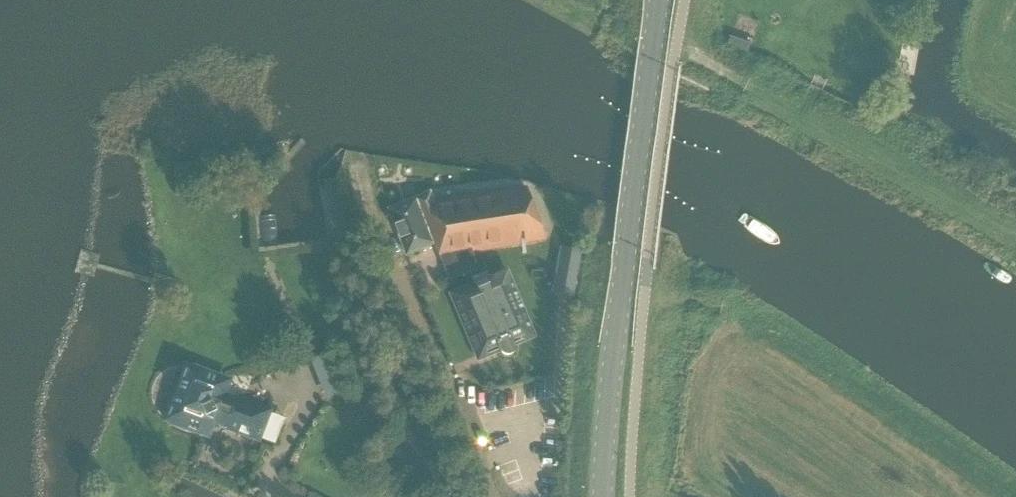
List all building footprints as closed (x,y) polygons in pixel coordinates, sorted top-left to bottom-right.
[(429,192),(388,209),(406,255),(434,243),(449,279),(475,268),(469,253),(545,240),(525,187),(479,194),(458,197),(432,202),(429,192)] [(580,252),(559,248),(551,294),(571,298),(580,252)] [(530,334),(506,276),(489,283),(486,277),(475,281),(478,287),(457,296),(482,353),(499,346),(501,353),(502,354),(503,355),(505,356),(507,356),(509,356),(511,356),(512,355),(514,354),(515,352),(515,350),(515,348),(515,347),(513,341),(530,334)] [(211,422),(258,439),(272,445),(282,419),(267,414),(268,411),(220,393),(224,382),(198,372),(192,389),(181,385),(173,407),(183,411),(179,422),(205,432),(208,423),(211,422)]
